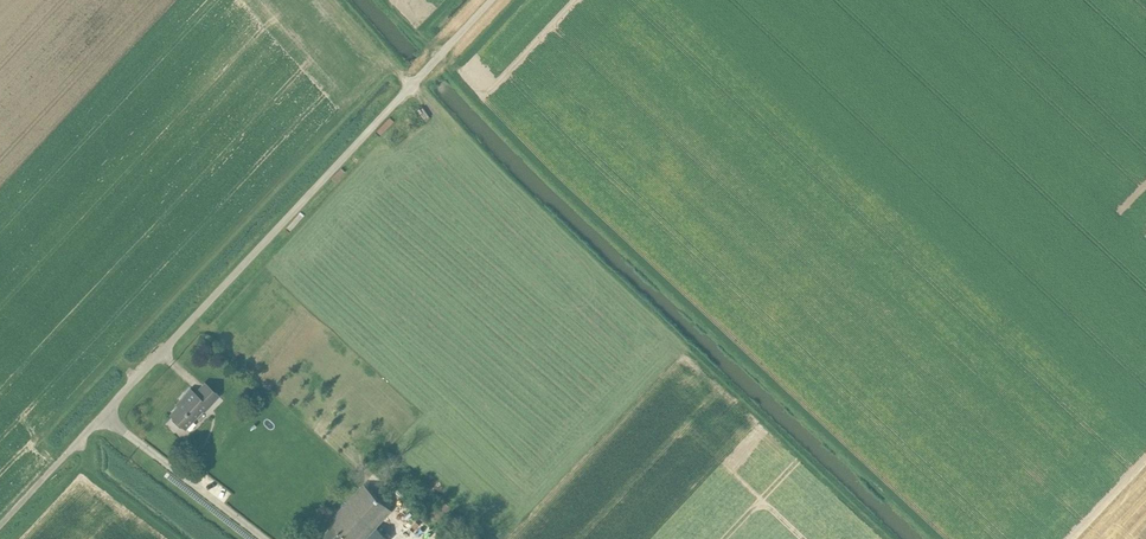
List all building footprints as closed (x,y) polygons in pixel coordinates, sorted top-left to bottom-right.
[(173,417),(172,419),(180,427),(182,425),(185,428),(202,409),(204,411),(218,395),(205,383),(195,393),(190,389),(183,397),(185,399),(170,414),(173,417)] [(329,521),(332,525),(319,538),(343,538),(346,536),(349,538),(388,538),(376,528),(392,510),(363,483),(329,521)]
